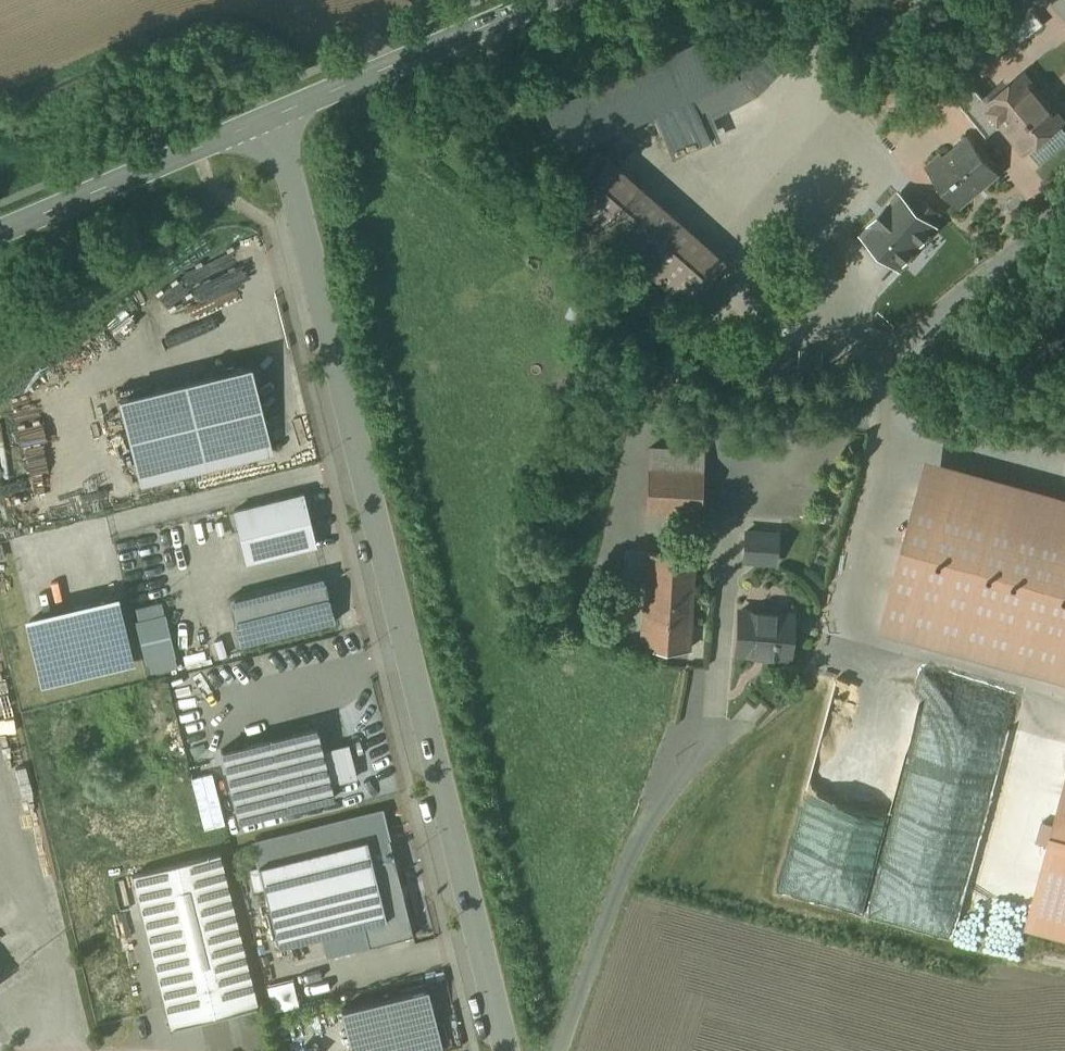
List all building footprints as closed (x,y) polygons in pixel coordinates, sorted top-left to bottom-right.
[(1009,28),(1020,42),(1045,24),(1034,10),(1009,28)] [(904,29),(879,12),(865,34),(890,50),(904,29)] [(792,54),(755,19),(721,54),(758,90),(792,54)] [(985,63),(1011,44),(997,26),(971,45),(985,63)] [(711,116),(758,90),(721,54),(712,30),(543,105),(564,153),(693,96),(711,116)] [(1063,121),(1024,75),(989,104),(988,105),(1002,123),(1026,151),(1063,121)] [(989,104),(975,87),(959,100),(988,135),(1002,123),(988,105),(989,104)] [(969,138),(945,158),(941,154),(926,166),(959,207),(999,174),(969,138)] [(607,160),(571,200),(687,302),(722,262),(607,160)] [(930,212),(904,233),(923,257),(949,235),(930,212)] [(122,390),(144,477),(267,447),(245,360),(122,390)] [(704,448),(649,445),(646,512),(701,515),(704,448)] [(881,627),(1064,676),(1064,496),(926,458),(881,627)] [(304,493),(233,510),(246,561),(317,544),(304,493)] [(747,530),(745,561),(775,563),(777,533),(747,530)] [(694,555),(648,552),(646,590),(692,593),(694,555)] [(324,574),(228,598),(240,644),(336,620),(324,574)] [(692,593),(646,590),(643,647),(689,650),(692,593)] [(156,599),(125,607),(142,673),(173,666),(156,599)] [(115,600),(30,620),(46,683),(130,663),(115,600)] [(792,616),(741,612),(737,654),(789,658),(792,616)] [(956,935),(1001,716),(908,697),(909,693),(828,677),(820,716),(828,718),(823,741),(842,745),(837,767),(881,776),(853,914),(956,935)] [(317,725),(221,749),(239,821),(335,797),(331,783),(357,777),(348,744),(330,748),(321,743),(317,725)] [(1025,926),(1064,937),(1064,779),(1025,926)] [(397,812),(253,847),(275,939),(419,904),(397,812)] [(220,853),(134,874),(172,1028),(171,1028),(171,1029),(260,1007),(259,1006),(258,1007),(220,853)] [(292,981),(265,984),(268,1009),(295,1005),(292,981)] [(342,1009),(353,1050),(442,1050),(427,988),(342,1009)]
